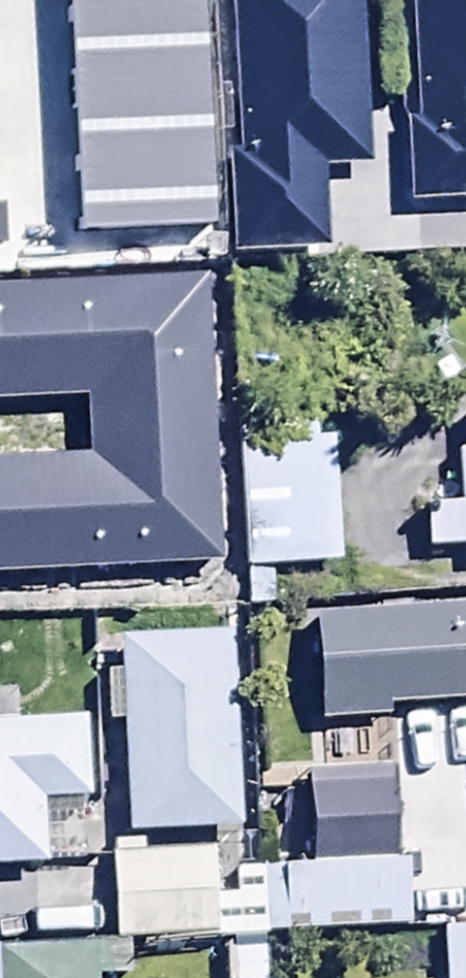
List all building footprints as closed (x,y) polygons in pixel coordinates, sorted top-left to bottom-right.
[(216,80),(136,81),(138,245),(218,244),(216,80)] [(131,298),(79,300),(83,372),(134,370),(131,298)] [(310,407),(239,408),(242,570),(328,569),(325,439),(311,440),(310,407)] [(30,586),(16,425),(0,426),(0,589),(30,586)] [(230,524),(107,527),(109,606),(232,603),(230,524)] [(337,755),(465,739),(465,616),(322,633),(337,755)] [(0,734),(0,902),(150,895),(155,958),(285,946),(256,632),(126,644),(134,727),(0,734)] [(452,939),(454,977),(465,977),(465,938),(452,939)]
